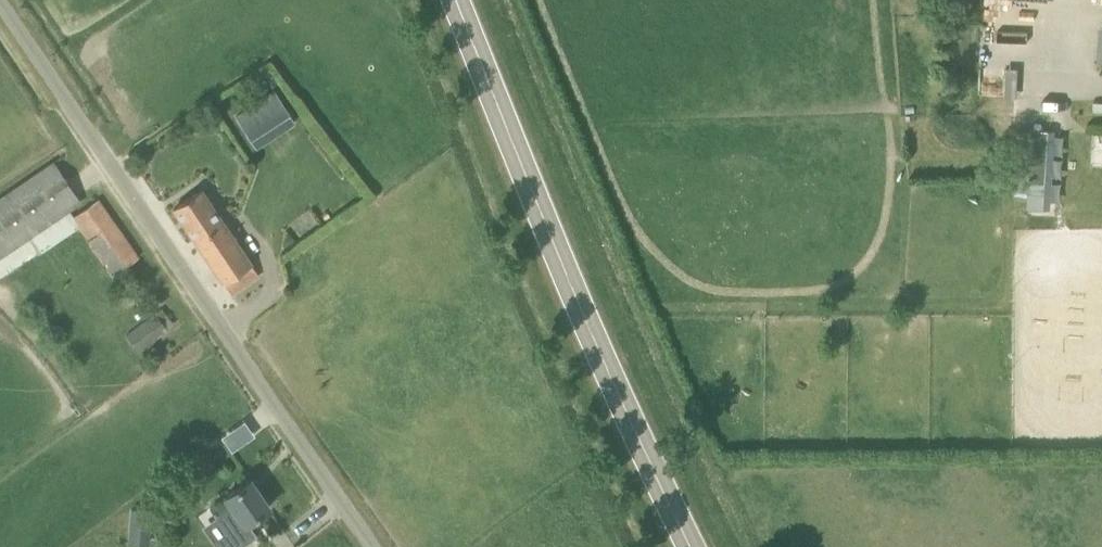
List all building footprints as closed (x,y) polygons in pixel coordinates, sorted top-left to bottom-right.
[(275,88),(233,112),(252,146),(294,122),(275,88)] [(1052,190),(1064,191),(1066,130),(1029,129),(1027,206),(1051,207),(1052,190)] [(60,216),(81,201),(54,162),(0,199),(0,256),(60,216)] [(259,276),(202,190),(174,208),(232,294),(259,276)] [(98,199),(73,217),(112,276),(139,257),(98,199)] [(155,315),(126,336),(138,353),(167,331),(155,315)] [(210,507),(229,535),(270,507),(250,478),(225,496),(210,507)] [(129,544),(148,545),(151,510),(131,509),(129,544)]
